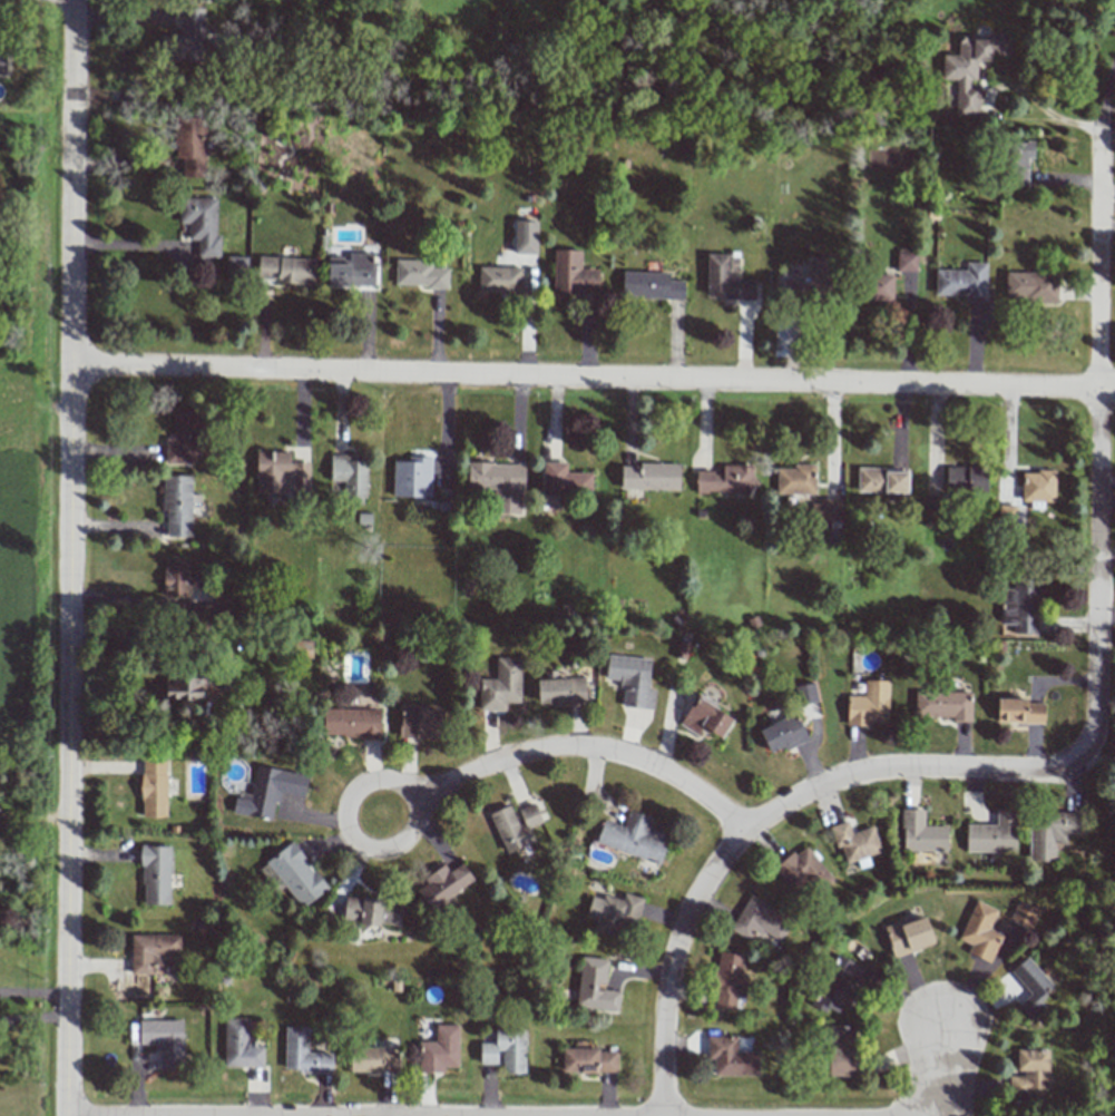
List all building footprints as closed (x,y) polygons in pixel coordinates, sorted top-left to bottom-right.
[(160,35),(160,61),(202,62),(203,9),(181,8),(180,35),(160,35)] [(955,116),(978,117),(979,86),(969,86),(969,80),(976,80),(976,61),(990,61),(990,55),(1011,55),(1012,35),(991,34),(991,38),(957,37),(957,55),(942,55),(942,79),(956,80),(955,116)] [(182,158),(182,178),(204,178),(206,118),(175,117),(174,158),(182,158)] [(1027,158),(1033,158),(1033,142),(1005,143),(1006,189),(1027,189),(1027,158)] [(179,223),(188,223),(187,240),(197,241),(197,258),(219,259),(220,235),(216,235),(216,199),(179,198),(179,223)] [(537,254),(538,221),(515,221),(514,254),(537,254)] [(599,270),(580,269),(581,250),(554,250),(553,294),(598,294),(599,270)] [(917,272),(917,251),(897,250),(896,271),(917,272)] [(327,286),(373,286),(374,254),(348,253),(348,258),(328,258),(327,286)] [(706,298),(755,299),(755,281),(739,280),(739,255),(707,255),(706,298)] [(247,257),(227,257),(226,278),(247,279),(247,257)] [(315,259),(258,257),(257,282),(315,283),(315,259)] [(395,259),(394,286),(448,288),(448,268),(432,268),(432,260),(395,259)] [(985,302),(986,263),(966,263),(966,271),(936,270),(935,295),(964,295),(964,301),(985,302)] [(807,279),(784,279),(783,296),(829,298),(830,274),(820,273),(820,266),(807,265),(807,279)] [(522,268),(479,267),(478,291),(521,292),(522,268)] [(621,298),(684,299),(684,281),(669,281),(669,273),(622,272),(621,298)] [(1005,297),(1025,298),(1025,302),(1056,303),(1057,273),(1005,272),(1005,297)] [(862,300),(892,301),(893,276),(863,275),(862,300)] [(164,464),(202,464),(202,411),(173,410),(173,438),(165,437),(164,464)] [(257,451),(256,493),(265,493),(265,505),(284,505),(285,476),(292,476),(291,497),(308,497),(309,463),(289,462),(290,452),(257,451)] [(330,481),(344,481),(344,497),(365,497),(366,456),(331,455),(330,481)] [(430,497),(431,457),(408,456),(407,462),(393,461),(392,496),(430,497)] [(592,473),(566,472),(567,463),(543,462),(542,495),(592,497),(592,473)] [(524,464),(468,464),(467,489),(495,490),(495,514),(523,515),(524,464)] [(620,489),(679,490),(680,465),(621,464),(620,489)] [(815,494),(815,465),(794,464),(794,469),(777,469),(776,494),(815,494)] [(696,471),(695,491),(754,492),(755,465),(722,465),(722,472),(696,471)] [(946,467),(946,490),(986,491),(986,468),(946,467)] [(908,469),(857,469),(857,492),(907,493),(908,469)] [(1055,472),(1022,471),(1021,502),(1031,502),(1030,508),(1043,509),(1043,502),(1054,502),(1055,472)] [(191,476),(163,475),(163,510),(166,510),(166,537),(191,537),(191,476)] [(811,500),(811,520),(842,520),(842,500),(811,500)] [(1015,526),(1015,505),(998,505),(998,525),(1015,526)] [(164,559),(164,597),(187,596),(186,558),(164,559)] [(1012,633),(1037,634),(1038,580),(1012,580),(1012,589),(1001,589),(1000,625),(1012,625),(1012,633)] [(650,659),(607,656),(605,682),(624,683),(622,707),(653,710),(655,689),(648,689),(650,659)] [(521,703),(521,658),(496,658),(496,680),(479,679),(479,710),(505,711),(505,702),(521,703)] [(212,678),(165,677),(165,699),(201,700),(201,688),(212,688),(212,678)] [(538,704),(586,702),(585,678),(537,679),(538,704)] [(887,723),(889,681),(864,680),(864,696),(847,695),(846,726),(871,726),(871,722),(887,723)] [(794,686),(798,706),(817,702),(813,683),(794,686)] [(972,692),(914,691),(914,716),(953,717),(952,722),(971,722),(972,692)] [(720,740),(733,719),(696,697),(680,725),(698,736),(702,728),(720,740)] [(1043,723),(1043,704),(1028,703),(1028,699),(997,699),(996,722),(1043,723)] [(399,738),(442,739),(443,708),(400,707),(399,738)] [(380,709),(323,709),(324,738),(380,737),(380,709)] [(768,753),(784,747),(785,749),(807,741),(797,715),(759,728),(768,753)] [(141,817),(166,817),(165,759),(141,759),(141,817)] [(308,773),(255,765),(250,800),(234,798),(232,814),(273,820),(277,793),(305,797),(308,773)] [(506,853),(534,842),(529,828),(542,822),(534,803),(515,811),(512,804),(489,813),(506,853)] [(595,843),(659,865),(667,840),(646,832),(651,818),(628,810),(622,826),(603,820),(595,843)] [(947,826),(924,826),(924,810),(902,810),(902,851),(946,851),(947,826)] [(966,825),(965,851),(1015,852),(1016,810),(996,810),(996,825),(966,825)] [(1029,861),(1053,862),(1054,843),(1066,843),(1066,834),(1082,835),(1082,813),(1030,812),(1029,861)] [(872,826),(851,833),(847,821),(828,827),(835,849),(840,847),(846,864),(857,861),(859,869),(870,865),(868,856),(881,852),(872,826)] [(328,888),(291,842),(265,863),(302,909),(328,888)] [(831,878),(804,844),(774,868),(801,902),(831,878)] [(170,846),(142,846),(141,904),(169,905),(170,846)] [(474,882),(463,863),(448,872),(445,865),(423,878),(426,884),(416,890),(428,910),(474,882)] [(622,939),(625,926),(635,928),(643,898),(623,893),(621,900),(602,894),(601,899),(591,896),(586,917),(595,920),(592,932),(622,939)] [(748,939),(751,934),(761,939),(764,933),(778,940),(790,917),(748,896),(731,931),(748,939)] [(400,926),(402,901),(345,897),(343,922),(400,926)] [(1009,918),(1032,928),(1040,910),(1017,900),(1009,918)] [(991,962),(1001,935),(989,930),(997,909),(974,901),(959,940),(970,944),(967,953),(991,962)] [(884,928),(893,957),(934,944),(925,915),(884,928)] [(179,935),(131,935),(130,974),(151,975),(151,965),(162,965),(162,960),(179,960),(179,935)] [(737,1011),(745,956),(720,952),(712,1007),(737,1011)] [(811,1006),(826,1013),(828,1009),(839,1014),(843,1006),(854,1011),(861,995),(869,998),(882,970),(864,962),(854,983),(848,980),(856,963),(836,953),(811,1006)] [(575,1006),(618,1012),(620,992),(604,990),(608,960),(581,956),(575,1006)] [(1053,987),(1026,957),(1010,971),(1030,994),(1017,1005),(1030,1020),(1045,1006),(1039,999),(1053,987)] [(263,1067),(263,1047),(249,1047),(250,1019),(225,1018),(224,1067),(263,1067)] [(182,1021),(139,1020),(139,1044),(158,1045),(157,1069),(181,1070),(182,1021)] [(418,1072),(444,1072),(444,1067),(458,1067),(458,1025),(435,1025),(435,1041),(418,1041),(418,1072)] [(853,1077),(853,1026),(827,1026),(827,1077),(853,1077)] [(332,1073),(333,1053),(307,1053),(307,1027),(285,1027),(284,1072),(332,1073)] [(525,1073),(526,1031),(495,1030),(495,1043),(480,1043),(479,1064),(497,1064),(498,1051),(502,1051),(502,1073),(525,1073)] [(713,1075),(758,1076),(759,1052),(736,1051),(736,1036),(707,1035),(706,1059),(714,1059),(713,1075)] [(350,1073),(398,1072),(398,1051),(383,1051),(383,1047),(350,1048),(350,1073)] [(562,1072),(617,1073),(617,1050),(562,1049),(562,1072)] [(1049,1089),(1048,1050),(1016,1050),(1017,1074),(1008,1074),(1009,1097),(1029,1097),(1029,1089),(1049,1089)]
